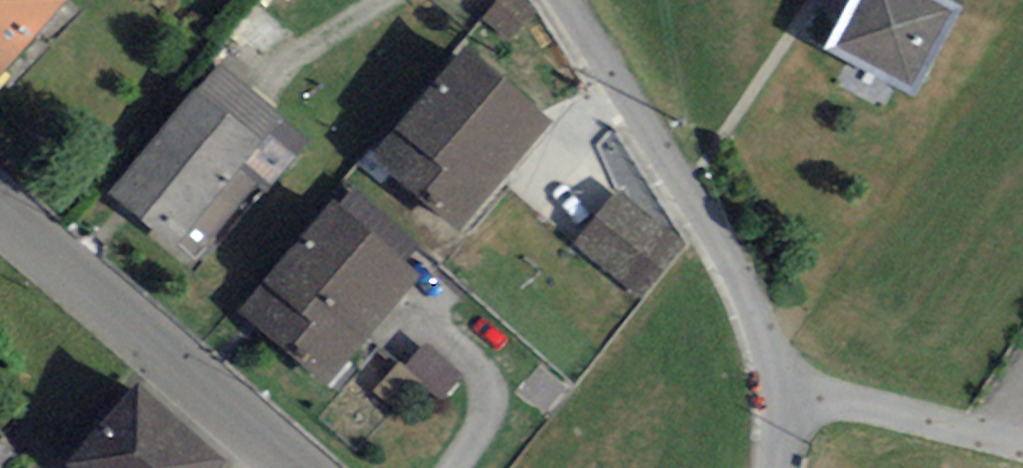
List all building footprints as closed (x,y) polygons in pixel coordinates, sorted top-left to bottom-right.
[(67,8),(58,0),(0,0),(0,84),(67,8)] [(838,49),(909,87),(948,17),(916,0),(865,0),(838,49)] [(465,57),(373,164),(461,239),(553,132),(465,57)] [(195,95),(106,200),(195,274),(261,196),(238,177),(261,150),(195,95)] [(690,250),(637,211),(608,250),(660,289),(690,250)] [(410,282),(335,217),(252,312),(327,377),(410,282)] [(82,467),(213,467),(142,403),(82,467)] [(0,442),(0,467),(16,467),(0,442)]
